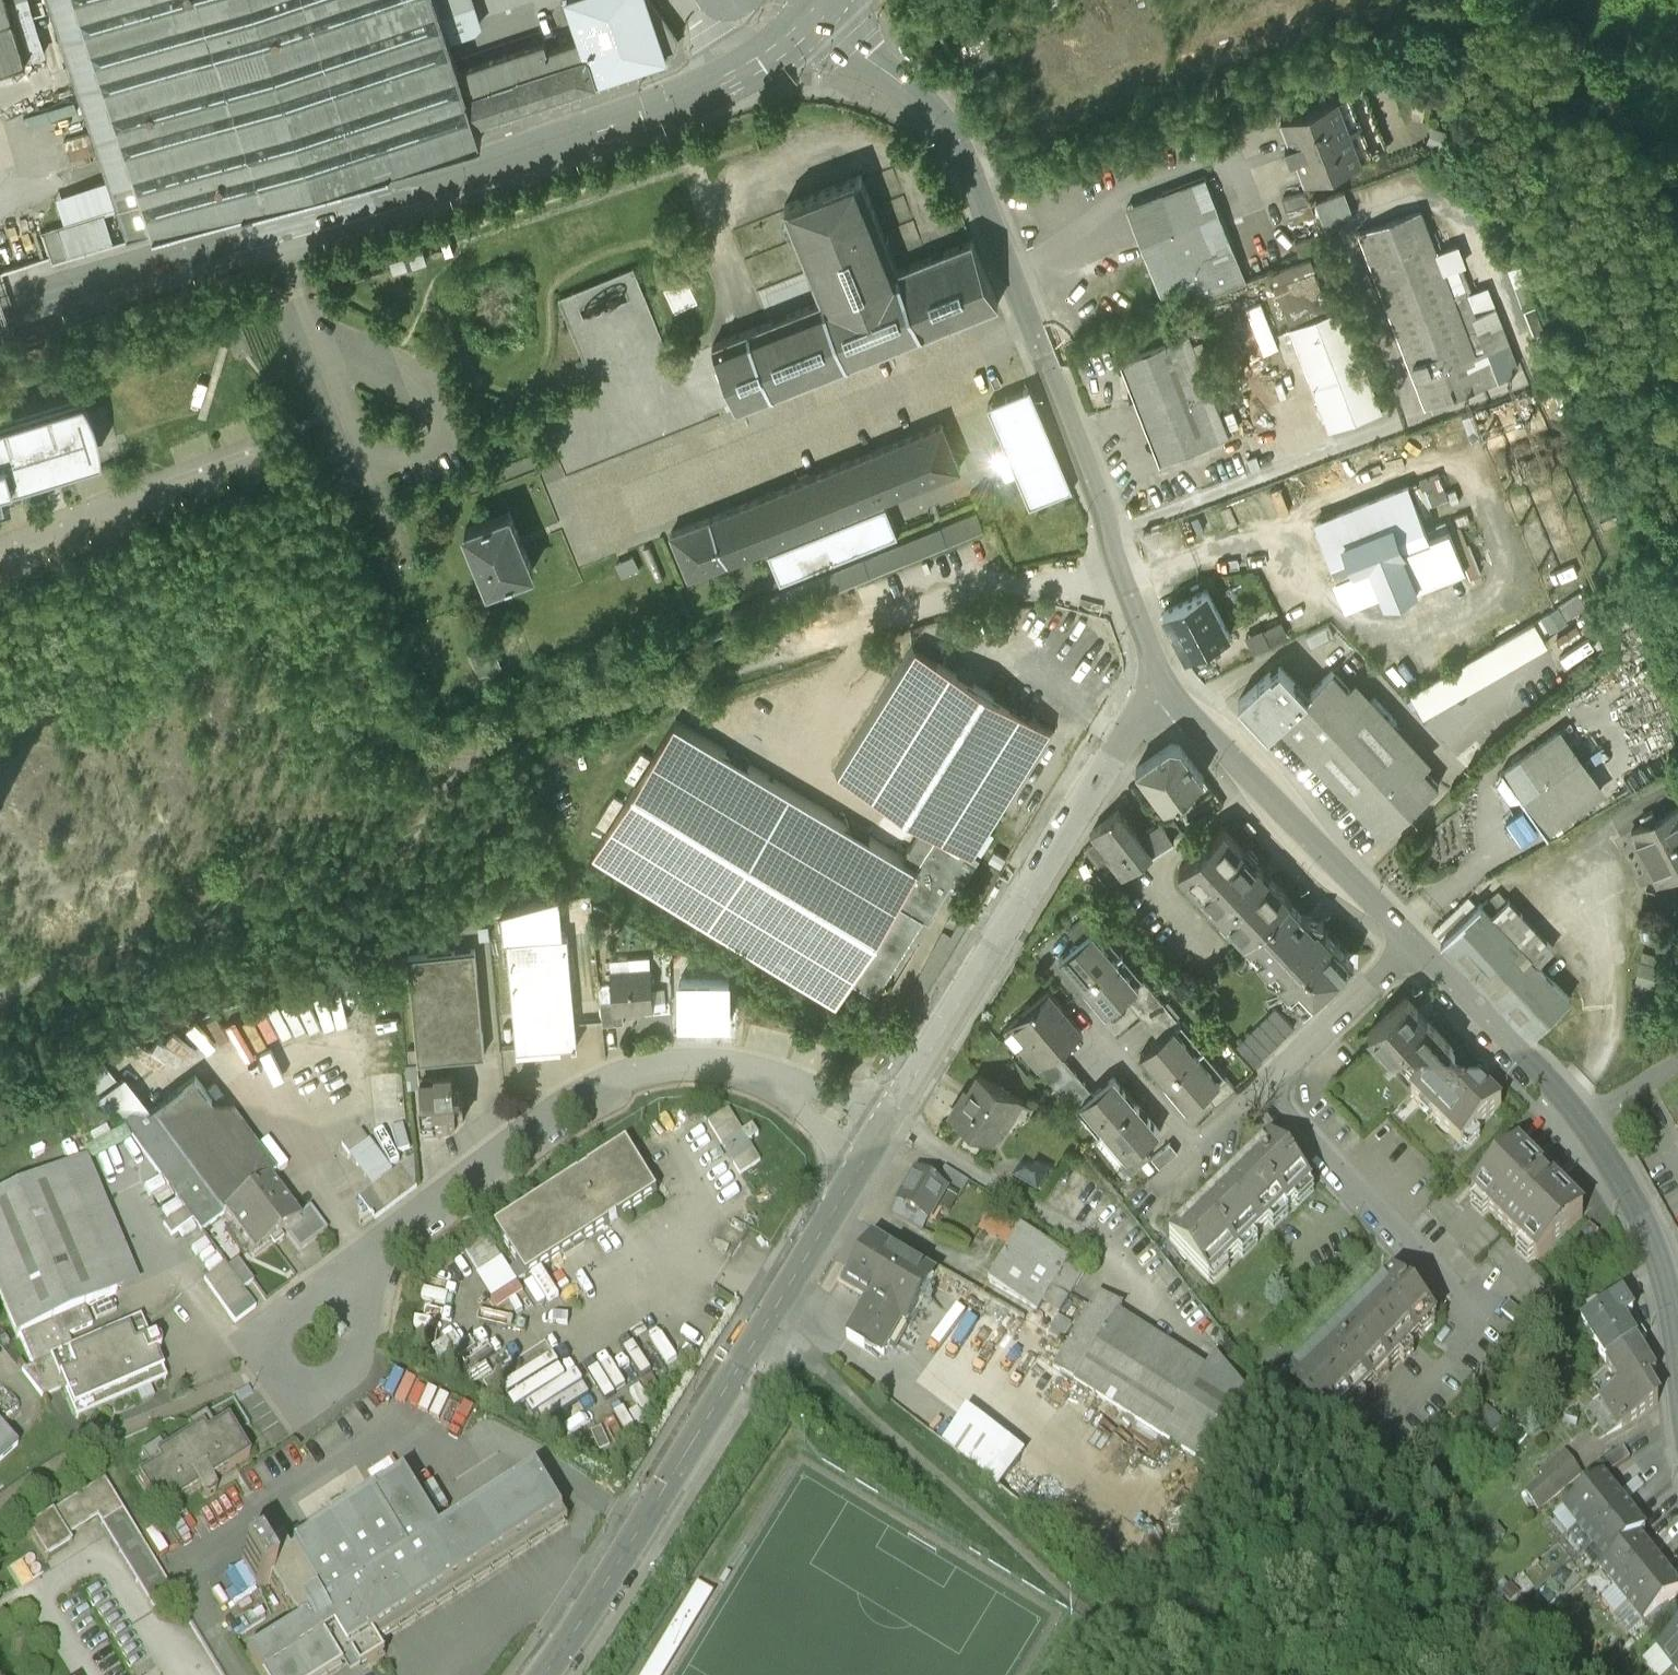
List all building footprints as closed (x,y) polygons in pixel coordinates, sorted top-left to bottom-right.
[(46,54),(30,0),(0,0),(0,66),(46,54)] [(437,0),(48,0),(109,185),(129,248),(481,140),(475,122),(459,69),(437,0)] [(578,38),(594,83),(668,58),(672,54),(675,51),(677,46),(678,41),(678,37),(676,33),(651,0),(565,0),(578,38)] [(713,5),(725,8),(735,7),(744,4),(750,0),(708,0),(713,5)] [(544,40),(459,69),(475,122),(594,83),(578,38),(547,49),(544,40)] [(1348,121),(1362,158),(1385,149),(1361,86),(1347,91),(1357,117),(1348,121)] [(1347,91),(1281,116),(1290,140),(1285,142),(1291,157),(1295,155),(1304,179),(1362,158),(1348,121),(1357,117),(1347,91)] [(1206,175),(1127,205),(1162,297),(1163,297),(1194,285),(1199,298),(1246,280),(1206,175)] [(726,376),(739,409),(742,408),(762,400),(765,399),(794,387),(795,388),(799,386),(798,385),(824,375),(825,376),(829,374),(828,373),(869,357),(869,358),(873,356),(873,355),(896,346),(943,327),(943,328),(947,327),(947,326),(973,315),(973,316),(977,315),(977,314),(998,305),(985,272),(972,240),(951,249),(950,248),(946,249),(947,250),(921,261),(921,260),(917,261),(917,262),(898,270),(861,178),(784,208),(821,300),(802,308),(802,307),(798,309),(798,310),(772,320),(772,319),(768,321),(768,322),(728,338),(727,337),(723,338),(724,339),(713,344),(726,376)] [(53,267),(129,248),(109,185),(56,202),(65,230),(44,236),(53,267)] [(1305,191),(1282,197),(1286,209),(1309,203),(1305,191)] [(1309,203),(1286,209),(1289,222),(1314,214),(1311,202),(1309,203)] [(1421,203),(1359,227),(1425,403),(1500,374),(1474,307),(1456,260),(1444,264),(1421,203)] [(1320,235),(1295,243),(1299,255),(1324,247),(1320,235)] [(1332,292),(1325,294),(1311,257),(1270,273),(1329,428),(1382,408),(1342,304),(1338,306),(1332,292)] [(559,297),(570,325),(645,294),(633,266),(559,297)] [(666,286),(673,312),(697,305),(689,280),(666,286)] [(1264,347),(1279,342),(1262,296),(1247,301),(1264,347)] [(1474,307),(1500,374),(1520,367),(1494,299),(1474,307)] [(1189,333),(1122,358),(1161,461),(1228,435),(1189,333)] [(1031,387),(987,406),(1029,510),(1073,491),(1031,387)] [(0,415),(0,483),(97,454),(96,441),(95,432),(91,418),(86,406),(78,392),(0,415)] [(942,426),(671,534),(689,579),(766,548),(780,585),(899,537),(884,501),(961,470),(942,426)] [(1441,469),(1421,475),(1429,501),(1449,495),(1441,469)] [(1409,485),(1316,523),(1346,597),(1379,583),(1385,598),(1416,585),(1400,546),(1429,534),(1409,485)] [(486,595),(536,575),(523,543),(511,511),(461,530),(486,595)] [(979,514),(730,615),(736,629),(983,528),(978,515),(979,515),(979,514)] [(1429,534),(1400,546),(1416,585),(1416,586),(1466,566),(1449,526),(1429,534)] [(1207,589),(1163,613),(1187,656),(1230,633),(1207,589)] [(1577,598),(1543,618),(1549,628),(1552,632),(1570,621),(1567,617),(1583,608),(1577,598)] [(1268,640),(1288,630),(1282,618),(1262,628),(1268,640)] [(1543,618),(1412,695),(1425,717),(1548,645),(1541,633),(1549,628),(1543,618)] [(1223,643),(1214,648),(1218,657),(1228,652),(1223,643)] [(924,827),(977,860),(1055,734),(911,647),(833,774),(924,827)] [(500,671),(492,651),(474,658),(482,679),(500,671)] [(1272,738),(1281,730),(1384,838),(1441,784),(1336,675),(1311,699),(1283,670),(1243,708),(1272,738)] [(951,885),(961,889),(977,860),(924,827),(902,863),(677,719),(590,864),(833,1012),(849,984),(875,1001),(922,922),(927,924),(951,885)] [(1600,786),(1559,731),(1502,773),(1505,776),(1503,777),(1498,786),(1511,804),(1521,801),(1522,800),(1543,828),(1600,786)] [(1180,745),(1171,744),(1136,769),(1144,780),(1131,789),(1145,808),(1155,801),(1153,799),(1156,797),(1164,807),(1204,778),(1180,745)] [(1657,813),(1652,804),(1644,809),(1648,817),(1631,827),(1652,865),(1671,854),(1674,858),(1677,856),(1677,801),(1657,813)] [(1508,814),(1522,833),(1536,822),(1522,803),(1508,814)] [(1141,838),(1118,810),(1092,832),(1098,840),(1109,854),(1107,856),(1112,863),(1123,876),(1152,853),(1141,838)] [(1174,819),(1164,825),(1164,824),(1153,831),(1152,831),(1141,838),(1152,853),(1183,833),(1174,819)] [(1288,900),(1224,831),(1180,871),(1246,941),(1288,900)] [(1102,871),(1112,863),(1107,856),(1109,854),(1098,840),(1085,850),(1102,871)] [(559,898),(501,914),(504,942),(507,941),(516,1051),(577,1046),(568,936),(563,936),(559,898)] [(1508,899),(1496,910),(1487,900),(1482,905),(1480,903),(1441,942),(1480,982),(1481,981),(1492,993),(1531,1033),(1570,994),(1537,961),(1553,945),(1508,899)] [(1310,922),(1288,900),(1246,941),(1243,943),(1265,965),(1310,922)] [(1078,942),(1093,930),(1098,926),(1088,914),(1068,930),(1078,942)] [(1326,925),(1310,922),(1265,965),(1262,968),(1284,990),(1331,945),(1318,932),(1326,925)] [(1078,942),(1059,959),(1082,986),(1116,957),(1093,930),(1078,942)] [(1354,968),(1331,945),(1284,990),(1289,996),(1286,1000),(1287,1007),(1303,1013),(1306,1010),(1308,1012),(1354,968)] [(474,947),(409,954),(418,1061),(484,1055),(474,947)] [(652,952),(653,982),(663,982),(662,951),(652,952)] [(1116,957),(1082,986),(1106,1013),(1125,997),(1139,985),(1116,957)] [(651,968),(611,971),(613,1000),(614,1011),(623,1011),(654,1008),(651,968)] [(729,977),(679,978),(680,1021),(730,1021),(729,977)] [(1145,980),(1139,985),(1125,997),(1143,1018),(1163,1001),(1145,980)] [(1071,1020),(1068,1022),(1060,1013),(1063,1010),(1048,993),(1004,1029),(1038,1069),(1058,1053),(1082,1033),(1071,1020)] [(1406,999),(1368,1034),(1400,1068),(1405,1064),(1422,1082),(1450,1056),(1455,1051),(1406,999)] [(613,1000),(601,1001),(603,1025),(624,1023),(623,1011),(614,1011),(613,1000)] [(1180,1021),(1163,1001),(1143,1018),(1160,1038),(1174,1026),(1180,1021)] [(1275,1010),(1235,1049),(1253,1067),(1293,1029),(1275,1010)] [(1160,1038),(1141,1055),(1164,1082),(1197,1053),(1174,1026),(1160,1038)] [(1058,1053),(1038,1069),(1056,1090),(1076,1073),(1058,1053)] [(1197,1053),(1164,1082),(1187,1109),(1206,1093),(1220,1081),(1197,1053)] [(1450,1056),(1422,1082),(1411,1093),(1462,1146),(1501,1109),(1450,1056)] [(443,1071),(419,1073),(424,1130),(432,1129),(433,1137),(447,1136),(455,1129),(454,1123),(463,1123),(460,1093),(453,1093),(452,1079),(444,1080),(443,1071)] [(274,1178),(195,1073),(163,1097),(162,1096),(160,1097),(161,1099),(122,1128),(201,1233),(223,1217),(268,1183),(274,1178)] [(1094,1095),(1076,1073),(1056,1090),(1074,1112),(1080,1106),(1094,1095)] [(1015,1096),(978,1074),(962,1100),(960,1099),(949,1117),(992,1142),(1002,1124),(999,1122),(1015,1096)] [(1226,1076),(1220,1081),(1206,1093),(1216,1105),(1236,1088),(1226,1076)] [(1137,1105),(1114,1077),(1094,1095),(1080,1106),(1104,1134),(1137,1105)] [(1137,1105),(1104,1134),(1127,1161),(1142,1148),(1161,1132),(1137,1105)] [(709,1122),(722,1142),(742,1128),(730,1109),(709,1122)] [(363,1127),(342,1143),(372,1184),(393,1168),(363,1127)] [(1272,1142),(1221,1189),(1262,1234),(1313,1186),(1272,1142)] [(626,1146),(494,1228),(524,1277),(657,1195),(626,1146)] [(1142,1148),(1127,1161),(1122,1166),(1130,1175),(1150,1158),(1142,1148)] [(1582,1220),(1516,1150),(1473,1191),(1539,1261),(1582,1220)] [(1048,1178),(1022,1164),(1013,1181),(1039,1195),(1048,1178)] [(401,1166),(359,1198),(374,1218),(416,1186),(401,1166)] [(969,1182),(946,1168),(936,1183),(948,1190),(947,1191),(959,1198),(969,1182)] [(936,1183),(918,1172),(898,1203),(899,1204),(918,1215),(928,1222),(947,1191),(948,1190),(936,1183)] [(0,1202),(0,1296),(18,1338),(117,1295),(64,1174),(0,1202)] [(268,1183),(223,1217),(252,1256),(260,1251),(257,1248),(262,1244),(265,1247),(270,1242),(273,1246),(282,1239),(280,1235),(284,1232),(299,1253),(327,1232),(309,1210),(296,1220),(268,1183)] [(1221,1189),(1167,1240),(1209,1284),(1262,1234),(1221,1189)] [(918,1215),(899,1204),(894,1212),(913,1224),(918,1215)] [(1589,1225),(1571,1245),(1581,1253),(1598,1234),(1589,1225)] [(1069,1258),(1021,1229),(982,1293),(1047,1333),(1084,1272),(1067,1261),(1069,1258)] [(468,1244),(474,1260),(496,1252),(490,1236),(468,1244)] [(934,1278),(875,1242),(854,1276),(848,1273),(841,1284),(869,1300),(906,1323),(934,1278)] [(502,1253),(476,1271),(499,1305),(525,1288),(502,1253)] [(254,1282),(238,1260),(227,1268),(243,1290),(254,1282)] [(227,1268),(224,1265),(204,1280),(235,1322),(256,1306),(243,1290),(227,1268)] [(1394,1274),(1341,1323),(1382,1366),(1435,1317),(1394,1274)] [(1206,1371),(1119,1315),(1123,1309),(1100,1294),(1053,1367),(1209,1467),(1253,1399),(1216,1357),(1206,1371)] [(906,1323),(869,1300),(848,1335),(865,1345),(867,1341),(884,1351),(889,1342),(893,1344),(906,1323)] [(1620,1301),(1582,1323),(1607,1363),(1636,1345),(1644,1340),(1620,1301)] [(1071,1327),(1057,1318),(1035,1356),(1048,1364),(1071,1327)] [(139,1319),(50,1357),(51,1359),(63,1388),(76,1418),(165,1380),(155,1355),(162,1352),(157,1340),(149,1343),(139,1319)] [(1341,1323),(1289,1374),(1330,1416),(1382,1366),(1341,1323)] [(1655,1376),(1636,1345),(1607,1363),(1619,1383),(1599,1396),(1618,1427),(1658,1403),(1645,1382),(1655,1376)] [(51,1359),(22,1372),(42,1396),(63,1388),(51,1359)] [(996,1485),(1023,1453),(969,1409),(949,1433),(946,1443),(996,1485)] [(201,1429),(154,1458),(157,1463),(136,1476),(158,1512),(197,1488),(202,1496),(207,1497),(214,1493),(215,1490),(209,1481),(248,1455),(227,1421),(205,1434),(201,1429)] [(0,1428),(0,1464),(18,1448),(0,1428)] [(1601,1457),(1608,1468),(1630,1455),(1623,1444),(1601,1457)] [(1580,1471),(1564,1450),(1538,1469),(1541,1473),(1524,1486),(1536,1503),(1580,1471)] [(291,1546),(293,1549),(287,1552),(280,1540),(257,1554),(256,1552),(241,1562),(257,1587),(269,1580),(290,1614),(293,1612),(297,1619),(245,1651),(260,1674),(325,1674),(344,1663),(337,1652),(348,1645),(361,1665),(384,1651),(377,1639),(568,1520),(537,1470),(439,1531),(404,1475),(291,1546)] [(1578,1521),(1616,1491),(1602,1472),(1563,1502),(1578,1521)] [(104,1481),(52,1513),(67,1537),(97,1519),(101,1525),(123,1511),(104,1481)] [(1592,1539),(1631,1509),(1616,1491),(1578,1521),(1592,1539)] [(1606,1557),(1638,1532),(1645,1527),(1631,1509),(1592,1539),(1606,1557)] [(176,1595),(123,1511),(101,1525),(154,1609),(176,1595)] [(67,1537),(52,1513),(26,1529),(46,1560),(71,1544),(67,1537)] [(1614,1580),(1652,1551),(1638,1532),(1606,1557),(1600,1562),(1614,1580)] [(1614,1580),(1628,1599),(1667,1569),(1652,1551),(1614,1580)] [(1667,1569),(1628,1599),(1643,1617),(1666,1600),(1677,1590),(1677,1583),(1667,1569)] [(1677,1606),(1677,1590),(1666,1600),(1674,1610),(1677,1606)] [(1677,1659),(1677,1623),(1657,1640),(1675,1662),(1677,1659)] [(1082,1651),(1075,1649),(1072,1659),(1080,1661),(1082,1651)]
